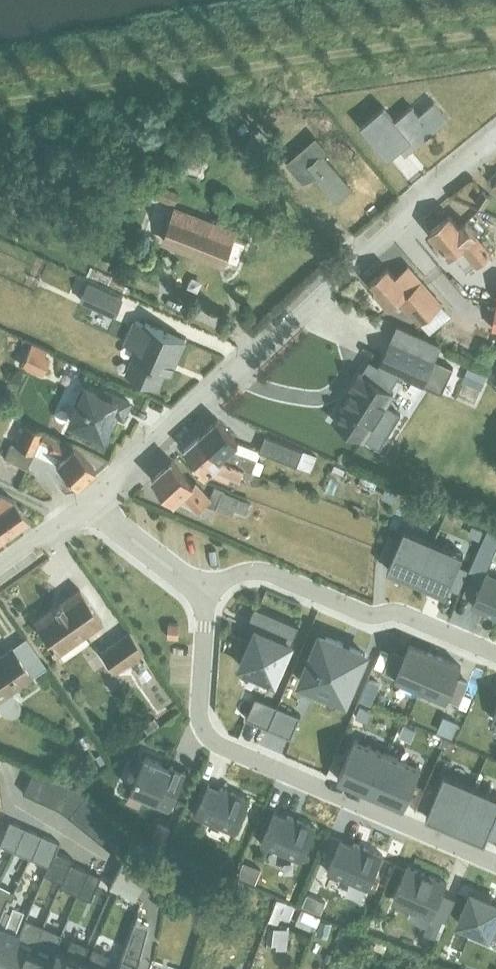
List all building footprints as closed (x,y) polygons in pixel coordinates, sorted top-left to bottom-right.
[(384,104),(361,124),(389,157),(407,142),(412,148),(450,116),(435,99),(420,112),(413,103),(395,117),(384,104)] [(261,125),(248,136),(267,159),(280,149),(261,125)] [(317,135),(287,160),(304,180),(317,175),(337,198),(351,186),(324,153),(329,149),(317,135)] [(163,183),(158,196),(175,202),(180,190),(163,183)] [(474,190),(471,195),(476,198),(479,193),(474,190)] [(156,201),(144,231),(225,262),(237,229),(212,220),(214,215),(201,210),(198,219),(175,210),(175,208),(156,201)] [(450,213),(431,228),(451,253),(462,244),(478,263),(493,251),(467,219),(460,225),(450,213)] [(388,265),(370,281),(391,306),(399,298),(419,321),(421,320),(430,331),(451,313),(442,302),(409,263),(396,274),(388,265)] [(89,280),(81,299),(116,314),(124,296),(89,280)] [(464,308),(463,319),(481,320),(481,309),(464,308)] [(127,335),(124,341),(134,345),(133,347),(130,353),(132,354),(125,370),(158,385),(166,368),(171,370),(186,337),(146,319),(145,321),(135,317),(127,335)] [(391,337),(436,356),(443,341),(398,322),(391,337)] [(436,356),(391,337),(379,363),(371,357),(362,370),(360,369),(351,384),(354,386),(334,417),(366,438),(367,435),(381,444),(402,409),(388,402),(395,389),(391,387),(397,372),(405,375),(424,384),(436,356)] [(32,341),(22,362),(42,371),(50,355),(45,353),(47,348),(32,341)] [(73,402),(66,416),(101,432),(106,422),(112,424),(118,411),(124,414),(131,399),(105,387),(104,389),(83,380),(81,384),(80,383),(71,401),(73,402)] [(223,457),(255,470),(261,472),(265,460),(258,457),(261,449),(312,469),(318,453),(266,433),(261,447),(240,440),(218,417),(200,433),(223,457)] [(10,441),(4,455),(12,459),(9,467),(23,474),(33,451),(55,459),(77,482),(94,466),(73,443),(25,421),(14,443),(10,441)] [(223,457),(200,433),(185,446),(196,458),(194,460),(206,473),(215,467),(240,478),(243,472),(253,476),(255,470),(223,457)] [(173,458),(153,475),(164,487),(166,494),(173,496),(176,500),(184,492),(197,507),(199,507),(206,501),(218,506),(218,505),(227,509),(234,511),(236,506),(247,511),(251,500),(224,490),(225,488),(216,484),(212,495),(197,479),(195,482),(173,458)] [(29,518),(14,498),(0,491),(0,539),(29,518)] [(401,537),(391,560),(388,567),(402,573),(418,579),(435,539),(405,526),(401,537)] [(391,560),(401,537),(390,532),(380,556),(391,560)] [(435,539),(418,579),(433,586),(447,592),(450,586),(460,562),(464,551),(435,539)] [(460,562),(450,586),(460,590),(470,567),(460,562)] [(475,597),(486,572),(474,567),(463,593),(475,597)] [(475,597),(473,603),(495,613),(495,570),(488,567),(486,572),(475,597)] [(80,586),(34,619),(57,652),(59,650),(60,652),(86,634),(85,632),(102,618),(80,586)] [(257,628),(241,663),(276,678),(300,623),(256,604),(251,617),(249,622),(248,624),(257,628)] [(170,621),(169,634),(180,635),(180,621),(170,621)] [(129,628),(99,647),(115,670),(143,649),(129,628)] [(322,633),(301,682),(345,701),(366,652),(322,633)] [(406,652),(396,675),(396,676),(422,687),(422,686),(436,653),(410,642),(406,652)] [(0,652),(0,701),(2,704),(4,709),(7,711),(11,712),(15,710),(16,709),(18,707),(19,702),(17,699),(15,696),(12,695),(9,690),(33,673),(12,643),(0,652)] [(396,675),(406,652),(394,647),(384,670),(396,675)] [(422,686),(422,687),(447,698),(448,697),(457,674),(462,664),(436,653),(422,686)] [(144,659),(134,666),(143,679),(153,673),(144,659)] [(457,674),(448,697),(460,702),(470,680),(457,674)] [(369,676),(359,698),(371,704),(381,682),(369,676)] [(269,725),(279,704),(256,694),(247,716),(269,725)] [(361,703),(356,714),(368,720),(373,709),(361,703)] [(279,704),(269,725),(292,735),(301,713),(279,704)] [(444,714),(438,729),(453,735),(459,720),(444,714)] [(403,722),(398,734),(412,739),(417,728),(403,722)] [(86,728),(74,736),(80,746),(93,738),(86,728)] [(376,782),(389,750),(356,736),(338,777),(372,791),(376,782)] [(95,739),(88,745),(99,760),(106,755),(95,739)] [(376,782),(372,791),(405,805),(422,765),(389,750),(376,782)] [(140,767),(132,785),(158,796),(156,800),(171,806),(187,768),(172,762),(171,763),(146,753),(145,756),(142,755),(137,766),(140,767)] [(33,793),(44,770),(33,765),(23,789),(33,793)] [(44,770),(33,793),(45,799),(55,775),(44,770)] [(439,787),(429,809),(427,815),(439,820),(456,827),(475,783),(446,770),(439,787)] [(55,775),(45,799),(57,804),(67,781),(55,775)] [(67,781),(57,804),(68,812),(84,792),(77,786),(74,784),(73,783),(67,781)] [(209,781),(196,812),(237,830),(251,796),(236,790),(222,784),(221,786),(209,781)] [(429,809),(439,787),(428,782),(418,804),(429,809)] [(456,827),(474,835),(480,837),(486,840),(488,834),(495,816),(495,792),(475,783),(456,827)] [(84,792),(68,812),(78,820),(94,800),(84,792)] [(94,800),(78,820),(88,828),(93,821),(104,808),(98,804),(94,800)] [(93,821),(88,828),(98,836),(114,816),(104,808),(93,821)] [(275,809),(262,841),(303,858),(318,824),(302,818),(288,813),(288,814),(275,809)] [(114,816),(98,836),(107,844),(123,825),(114,816)] [(24,824),(9,817),(8,820),(6,825),(0,838),(0,842),(14,847),(20,833),(24,824)] [(20,833),(14,847),(31,854),(31,853),(36,842),(38,839),(41,831),(40,831),(24,824),(20,833)] [(123,825),(107,844),(121,855),(125,849),(133,833),(123,825)] [(31,853),(31,854),(49,862),(54,849),(57,839),(41,831),(38,839),(36,842),(31,853)] [(342,837),(328,869),(369,886),(384,852),(368,847),(354,841),(354,843),(342,837)] [(1,876),(13,880),(22,852),(9,848),(1,876)] [(54,849),(49,862),(45,871),(62,878),(70,859),(71,855),(54,849)] [(123,856),(109,884),(112,885),(115,886),(135,896),(149,869),(123,856)] [(244,858),(238,872),(256,880),(262,866),(244,858)] [(70,859),(62,878),(60,883),(76,889),(78,890),(88,867),(85,866),(70,859)] [(428,925),(443,890),(448,880),(409,863),(392,900),(414,909),(410,917),(428,925)] [(88,867),(78,890),(90,895),(100,872),(93,869),(88,867)] [(340,895),(358,902),(365,886),(347,879),(340,895)] [(6,894),(11,896),(13,892),(14,888),(0,882),(0,910),(6,894)] [(443,890),(428,925),(426,930),(436,934),(443,917),(447,918),(457,896),(443,890)] [(459,921),(495,937),(495,901),(472,891),(459,921)] [(0,910),(0,968),(3,968),(15,942),(21,928),(19,928),(18,927),(14,926),(23,905),(13,901),(17,893),(13,892),(11,896),(6,894),(0,910)] [(278,895),(270,916),(279,920),(281,913),(291,918),(297,903),(278,895)] [(303,905),(296,920),(315,928),(322,913),(303,905)] [(21,928),(15,942),(32,948),(43,922),(27,914),(26,914),(24,913),(19,928),(21,928)] [(322,917),(317,932),(329,935),(333,920),(322,917)] [(147,921),(134,918),(114,968),(133,968),(147,921)] [(43,922),(32,948),(50,956),(55,943),(61,930),(59,929),(43,922)] [(270,923),(268,939),(277,940),(277,944),(288,945),(290,925),(270,923)] [(64,947),(83,955),(83,953),(88,942),(87,941),(70,934),(64,947)] [(3,968),(23,968),(32,948),(15,942),(3,968)] [(102,964),(85,956),(83,955),(64,947),(55,943),(50,956),(45,968),(114,968),(102,964)] [(85,956),(102,964),(108,951),(93,943),(91,943),(85,956)] [(50,956),(32,948),(23,968),(45,968),(50,956)]
